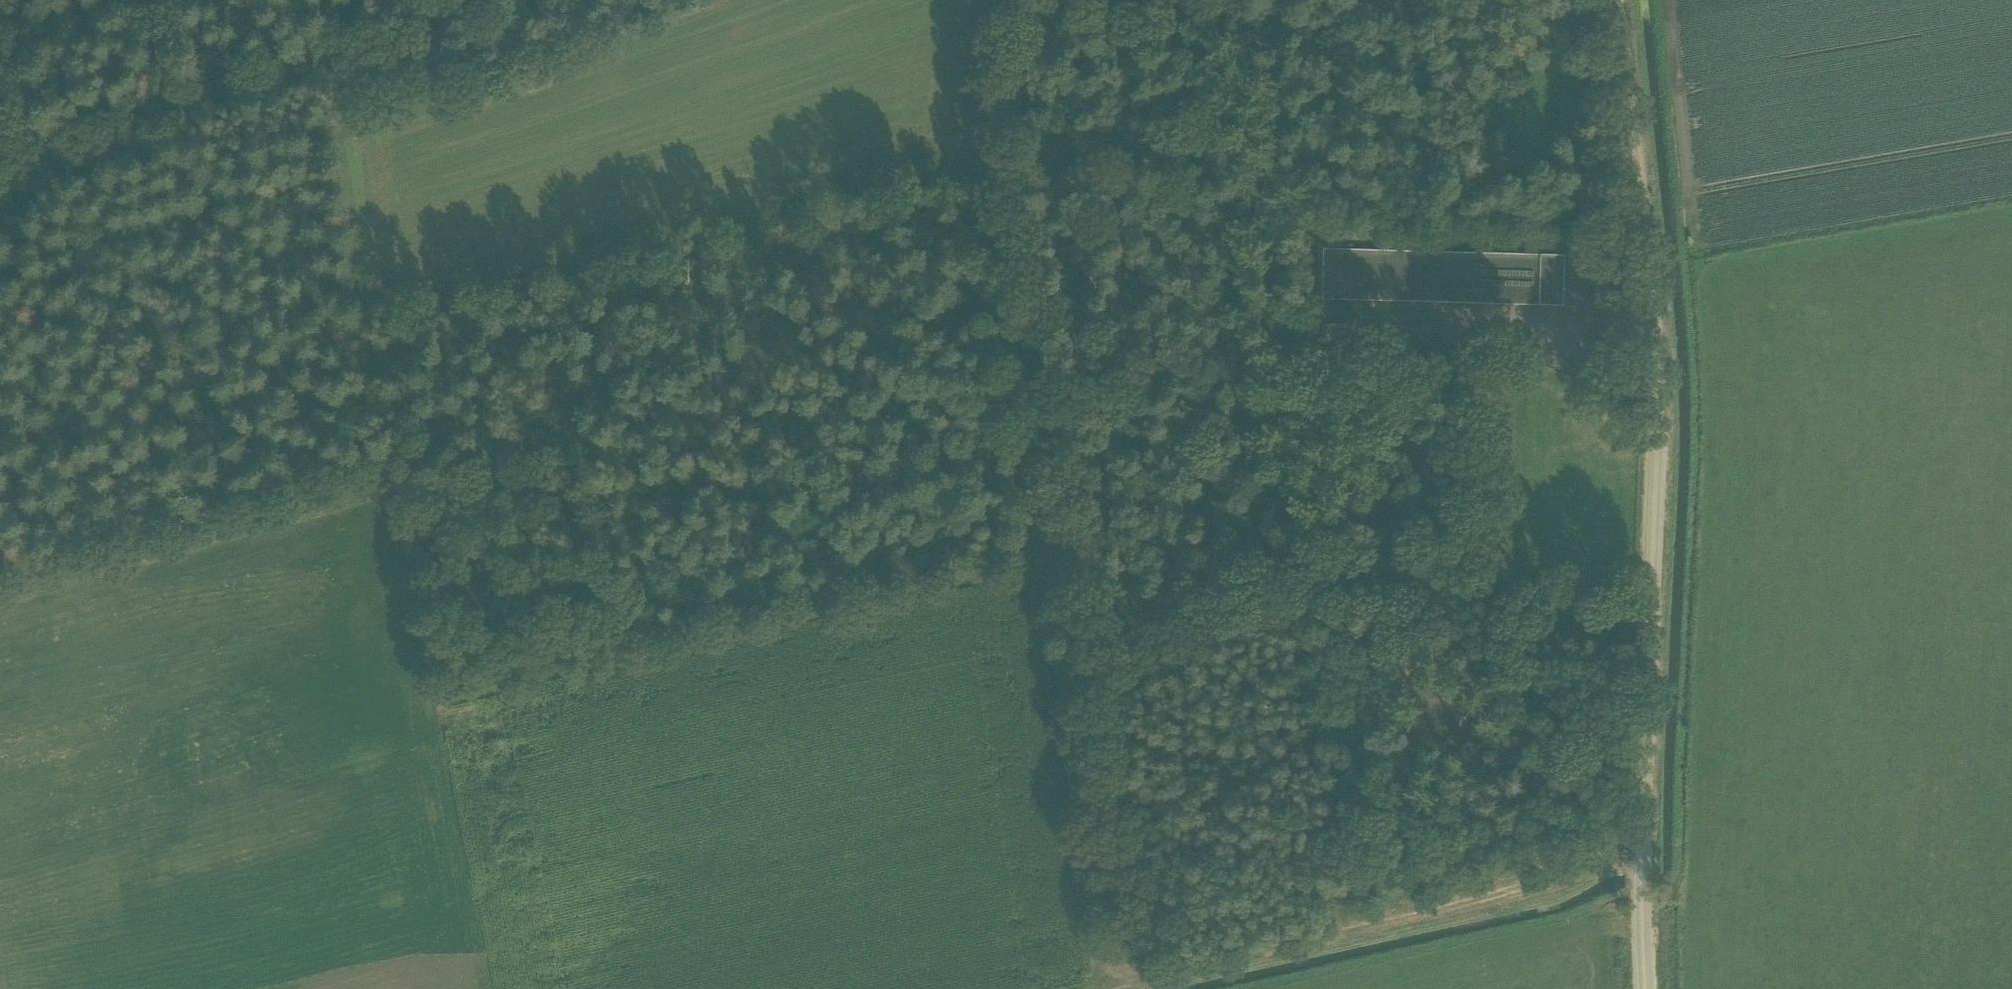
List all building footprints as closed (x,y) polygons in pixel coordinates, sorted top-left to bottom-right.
[(1322,300),(1564,307),(1584,307),(1585,282),(1602,283),(1603,257),(1585,257),(1586,245),(1579,245),(1578,255),(1564,255),(1323,249),(1322,300)] [(1322,325),(1322,333),(1347,332),(1346,324),(1322,325)]
